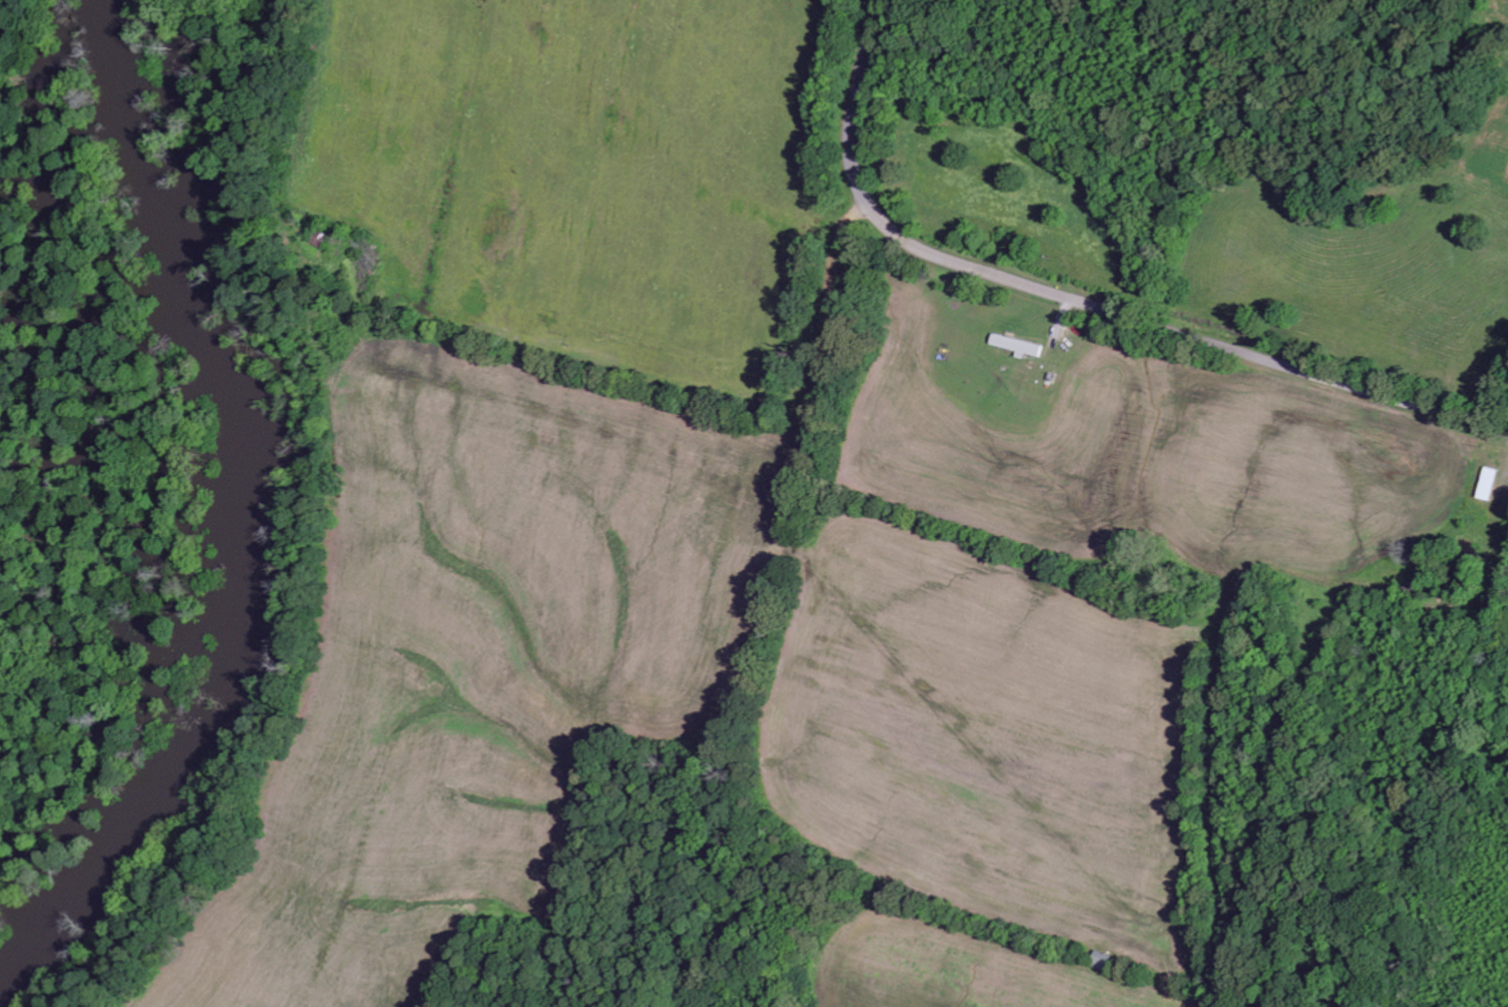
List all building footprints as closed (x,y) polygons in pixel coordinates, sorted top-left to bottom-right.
[(1048,347),(999,333),(996,345),(1031,356),(1032,354),(1045,358),(1048,347)] [(1489,500),(1497,470),(1484,467),(1476,497),(1489,500)]
